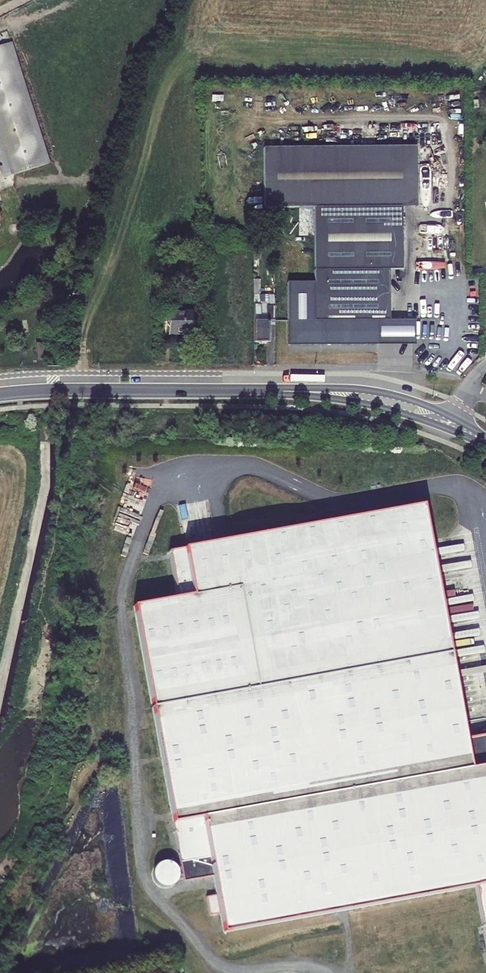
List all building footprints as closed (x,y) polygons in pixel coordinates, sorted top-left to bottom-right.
[(3,178),(49,163),(11,42),(0,46),(0,168),(3,178)] [(377,321),(389,321),(389,270),(402,270),(401,207),(416,207),(416,147),(263,148),(264,208),(298,207),(298,236),(313,235),(314,282),(286,283),(287,346),(377,345),(377,321)] [(273,243),(253,243),(253,261),(260,260),(260,248),(273,248),(273,243)] [(268,320),(273,320),(273,295),(253,295),(253,342),(260,342),(260,343),(267,343),(268,326),(268,320)] [(201,335),(202,311),(173,310),(172,334),(201,335)] [(377,321),(377,345),(414,345),(414,320),(389,321),(377,321)] [(133,612),(188,886),(217,881),(229,936),(480,886),(485,918),(485,734),(467,738),(420,505),(167,556),(177,603),(133,612)]
